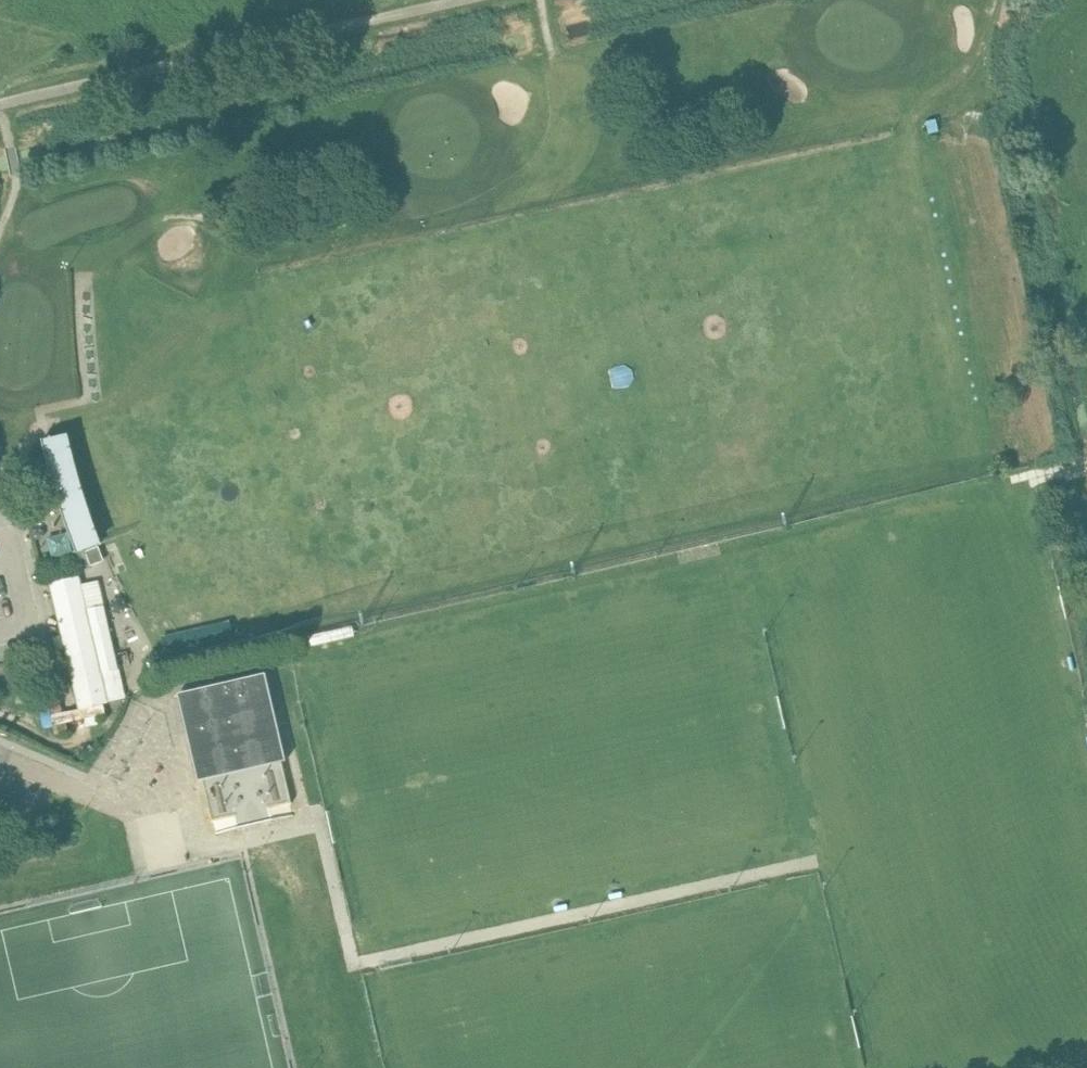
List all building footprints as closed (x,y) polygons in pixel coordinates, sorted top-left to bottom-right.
[(71,445),(47,453),(80,561),(104,554),(71,445)] [(82,586),(52,593),(79,708),(108,701),(101,671),(118,667),(104,605),(87,608),(82,586)] [(230,622),(162,638),(167,659),(235,644),(230,622)] [(266,674),(178,695),(199,782),(203,781),(212,821),(235,815),(238,828),(270,821),(267,808),(291,803),(292,802),(283,762),(286,761),(266,674)]
